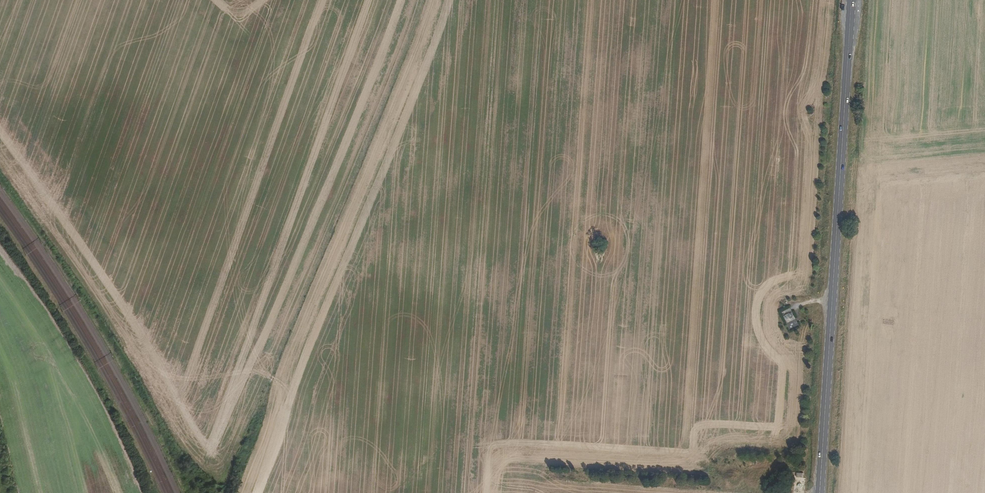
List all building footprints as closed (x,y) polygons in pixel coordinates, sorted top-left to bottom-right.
[(789,314),(783,317),(790,331),(799,326),(790,308),(787,310),(789,314)] [(800,478),(803,479),(803,473),(795,473),(795,483),(800,483),(800,478)]
